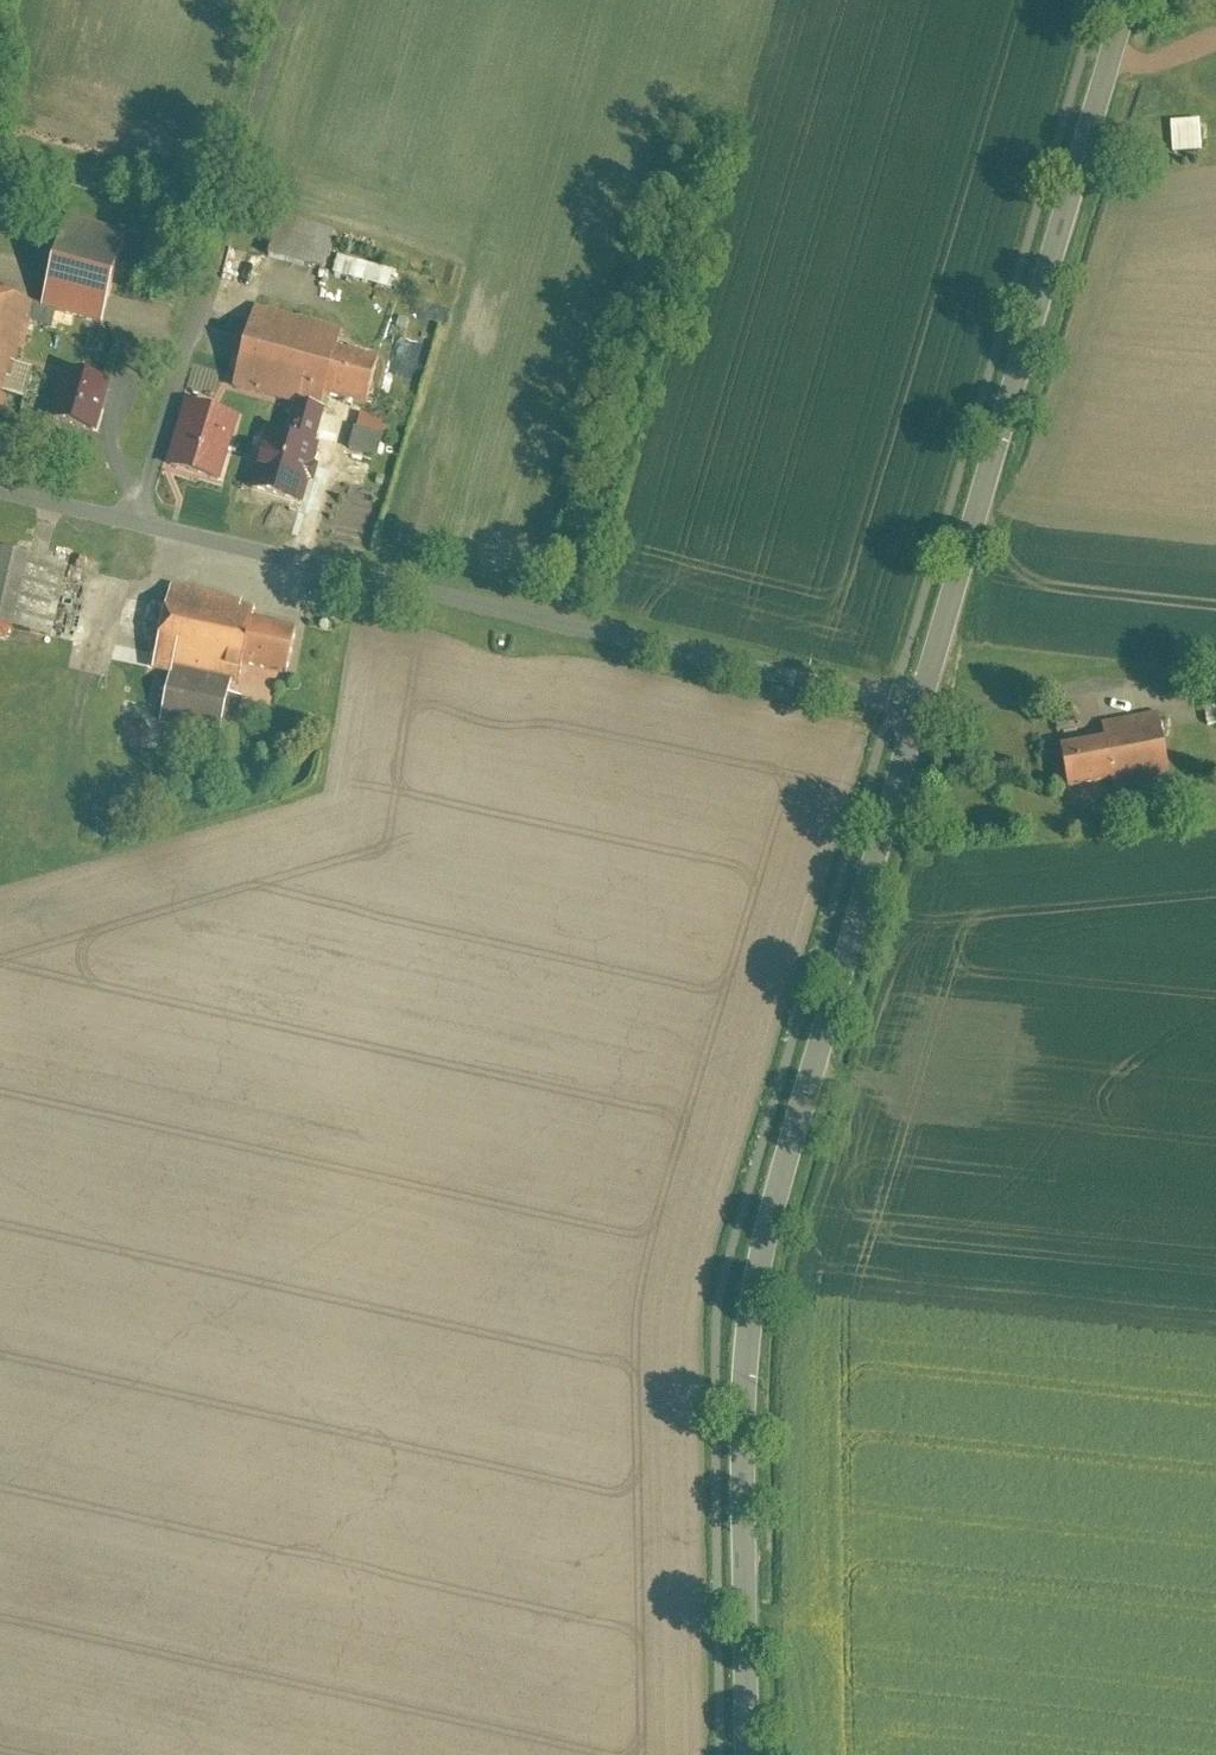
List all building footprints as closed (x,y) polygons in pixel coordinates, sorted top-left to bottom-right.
[(1204,120),(1175,122),(1177,153),(1206,151),(1204,120)] [(301,221),(290,258),(328,269),(339,232),(301,221)] [(346,244),(338,276),(398,291),(406,259),(346,244)] [(119,281),(59,263),(46,306),(107,323),(119,281)] [(38,302),(0,291),(0,415),(3,416),(38,302)] [(301,412),(294,439),(275,434),(259,492),(305,504),(321,447),(314,445),(327,394),(370,405),(382,359),(340,348),(345,328),(261,306),(238,388),(310,408),(309,414),(301,412)] [(102,435),(115,384),(75,373),(61,424),(102,435)] [(240,419),(188,406),(172,466),(224,480),(240,419)] [(391,421),(364,413),(354,453),(381,460),(391,421)] [(0,549),(0,624),(54,636),(70,564),(0,549)] [(302,630),(257,620),(260,606),(175,587),(157,668),(177,672),(169,710),(227,723),(235,685),(242,686),(247,664),(292,674),(302,630)] [(1067,748),(1076,792),(1175,773),(1163,713),(1109,723),(1113,740),(1067,748)]
